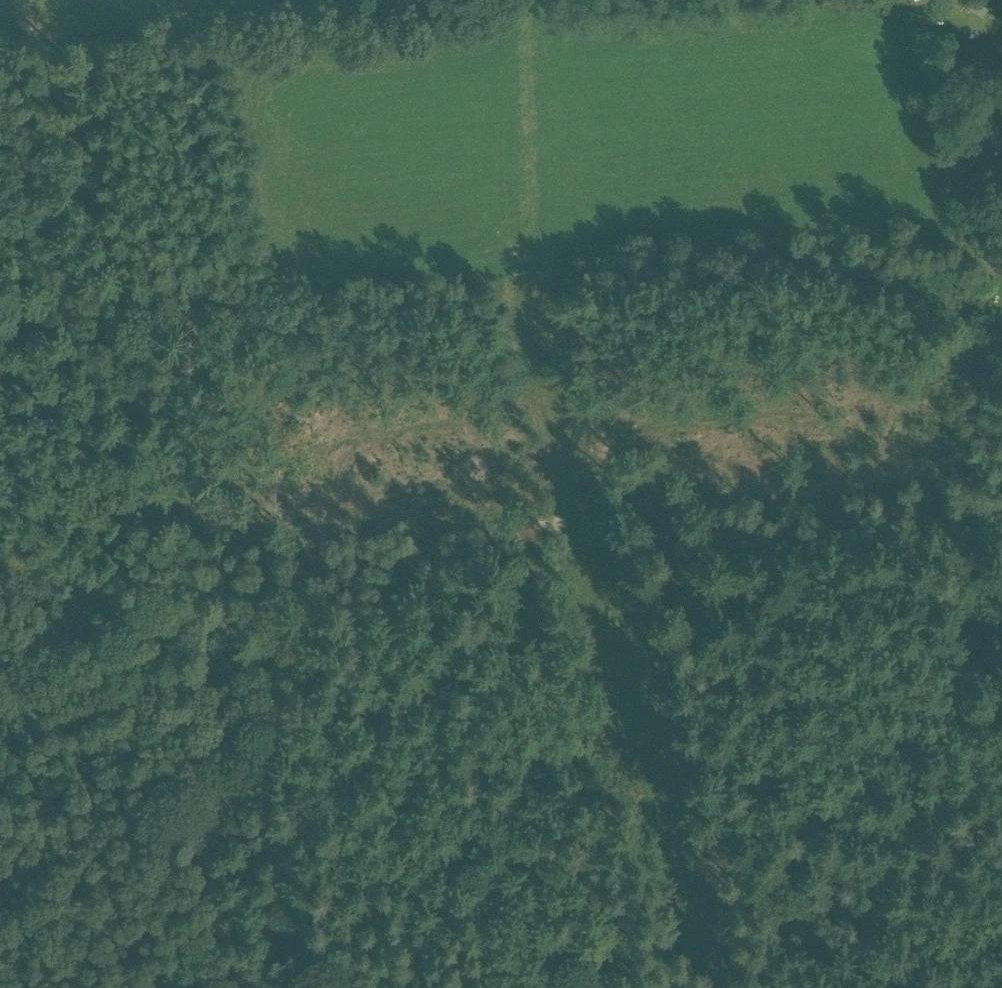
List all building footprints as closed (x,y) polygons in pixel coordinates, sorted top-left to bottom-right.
[(989,10),(996,0),(975,0),(989,10)]
